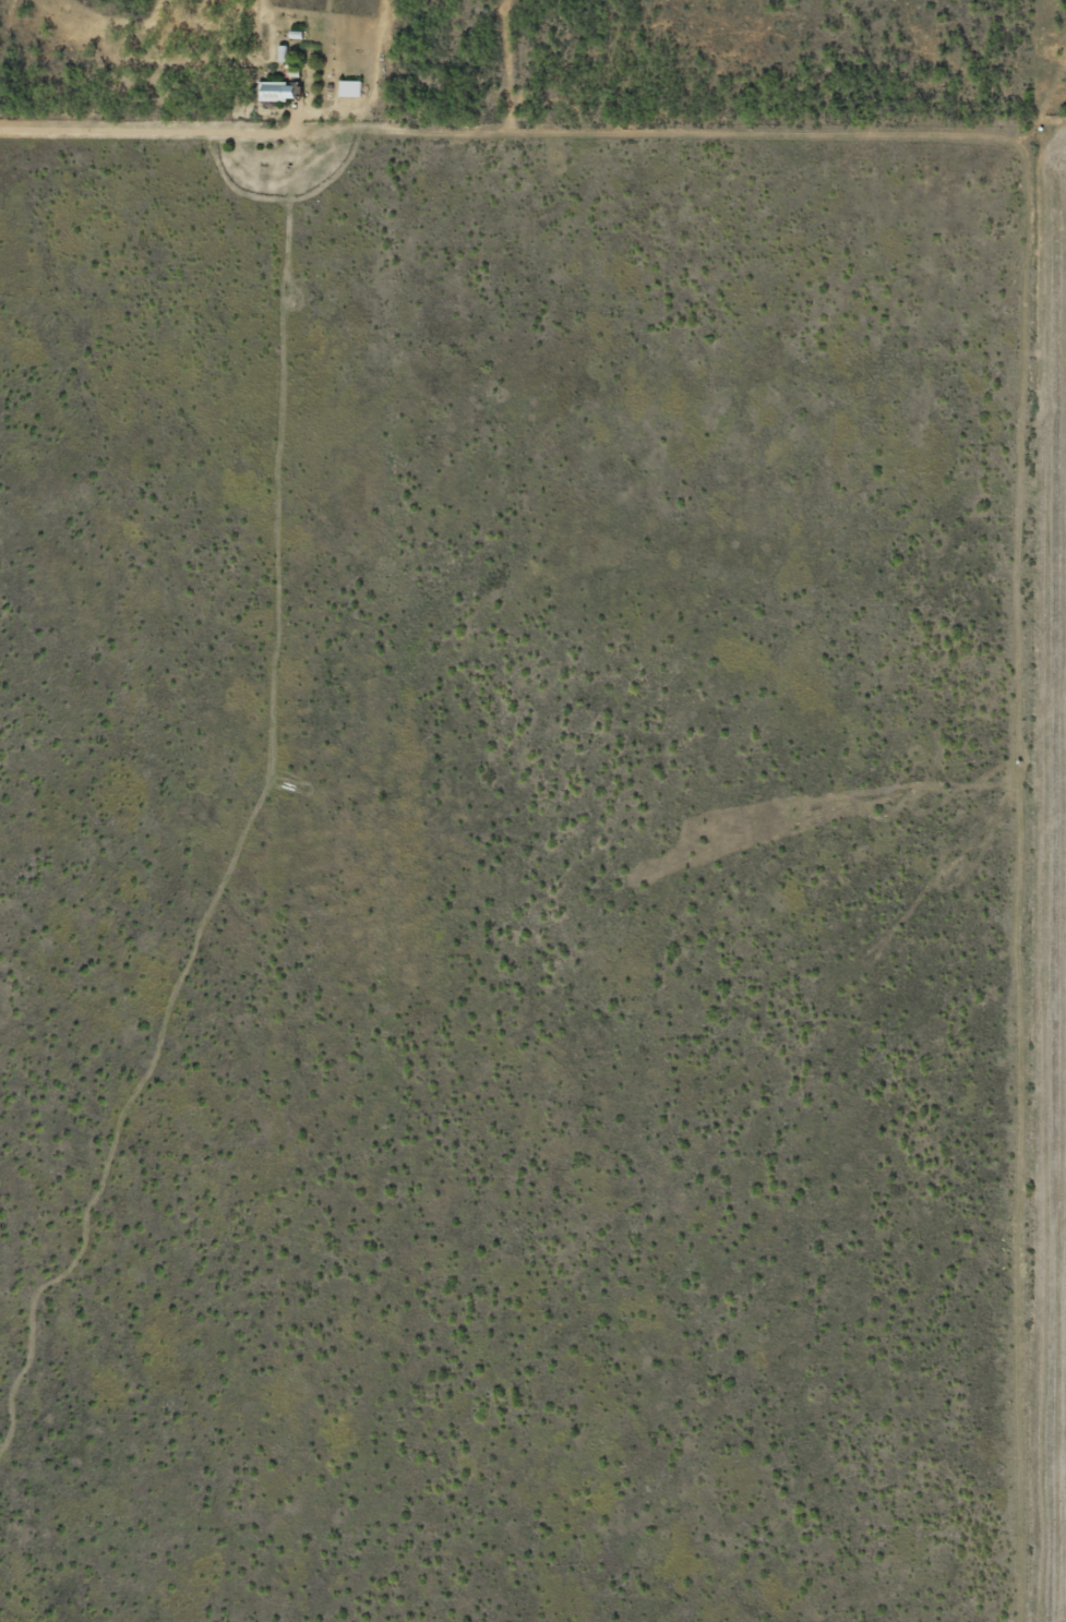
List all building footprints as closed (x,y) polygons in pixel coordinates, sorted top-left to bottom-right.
[(254,100),(296,100),(296,83),(254,83),(254,100)]
